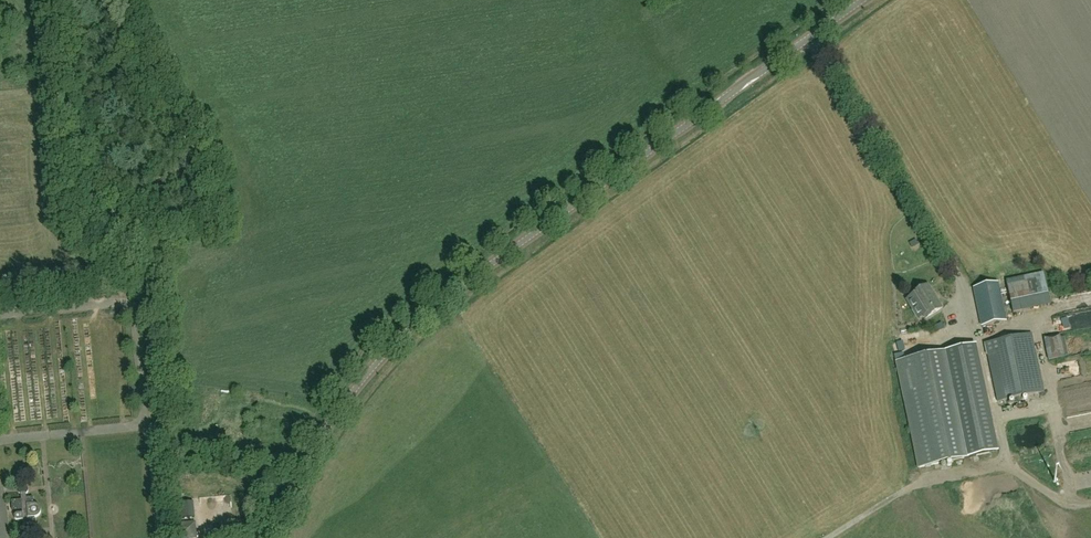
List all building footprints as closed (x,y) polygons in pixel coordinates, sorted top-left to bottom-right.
[(1043,274),(1007,282),(1014,313),(1050,305),(1043,274)] [(974,288),(982,327),(1006,322),(998,283),(974,288)] [(911,295),(912,297),(907,300),(918,319),(924,315),(926,319),(942,308),(928,285),(911,295)] [(1090,319),(1090,311),(1082,312),(1083,320),(1090,319)] [(1074,313),(1061,317),(1062,322),(1076,319),(1074,313)] [(985,343),(998,402),(1044,392),(1032,334),(985,343)] [(1059,335),(1045,338),(1049,360),(1064,357),(1059,335)] [(967,347),(897,362),(919,468),(990,453),(967,347)] [(20,494),(21,495),(22,500),(12,501),(13,511),(23,510),(23,513),(18,513),(18,514),(16,514),(15,516),(15,518),(16,520),(19,521),(23,520),(24,527),(30,526),(29,525),(36,524),(35,517),(38,517),(40,515),(41,512),(41,509),(40,506),(37,504),(34,504),(33,497),(27,498),(27,494),(28,493),(28,491),(29,489),(28,488),(27,486),(25,485),(23,485),(21,485),(19,487),(18,489),(18,490),(19,492),(20,494)] [(193,503),(178,504),(179,520),(195,519),(193,503)] [(179,524),(180,536),(181,537),(197,537),(195,522),(180,524),(179,524)]
